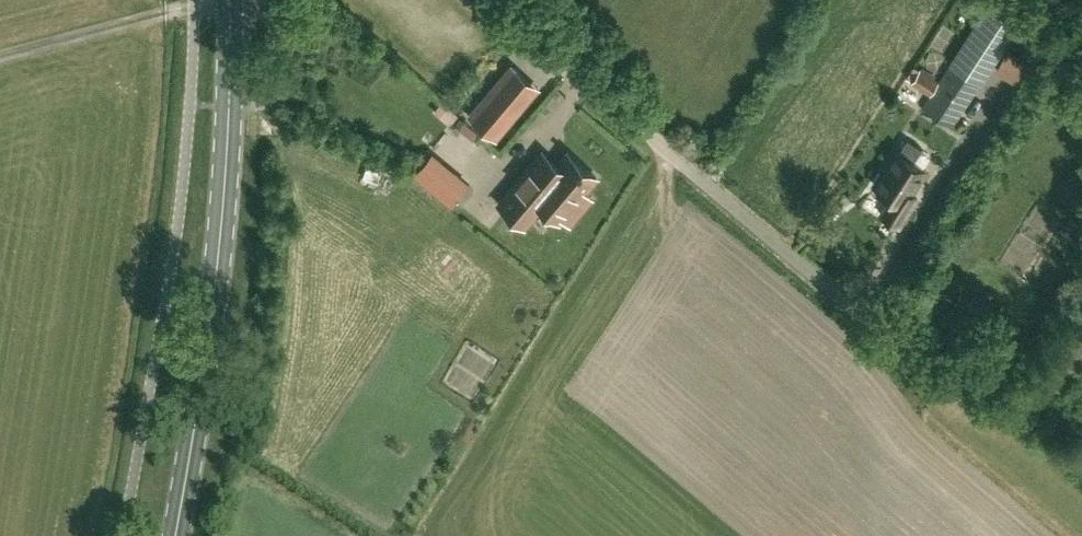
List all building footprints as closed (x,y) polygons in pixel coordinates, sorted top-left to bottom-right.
[(931,95),(924,107),(954,126),(1022,18),(993,0),(992,0),(941,80),(921,68),(911,82),(931,95)] [(496,141),(540,89),(513,65),(469,118),(496,141)] [(911,193),(926,169),(914,161),(923,148),(908,138),(900,151),(898,150),(876,185),(892,195),(881,212),(901,225),(919,197),(911,193)] [(542,151),(532,163),(498,203),(525,226),(542,206),(560,221),(564,217),(561,214),(581,191),(583,193),(597,177),(567,152),(557,163),(542,151)] [(409,174),(422,184),(438,163),(426,153),(409,174)] [(370,166),(366,182),(383,186),(387,171),(370,166)] [(432,193),(445,203),(461,182),(449,172),(432,193)]
